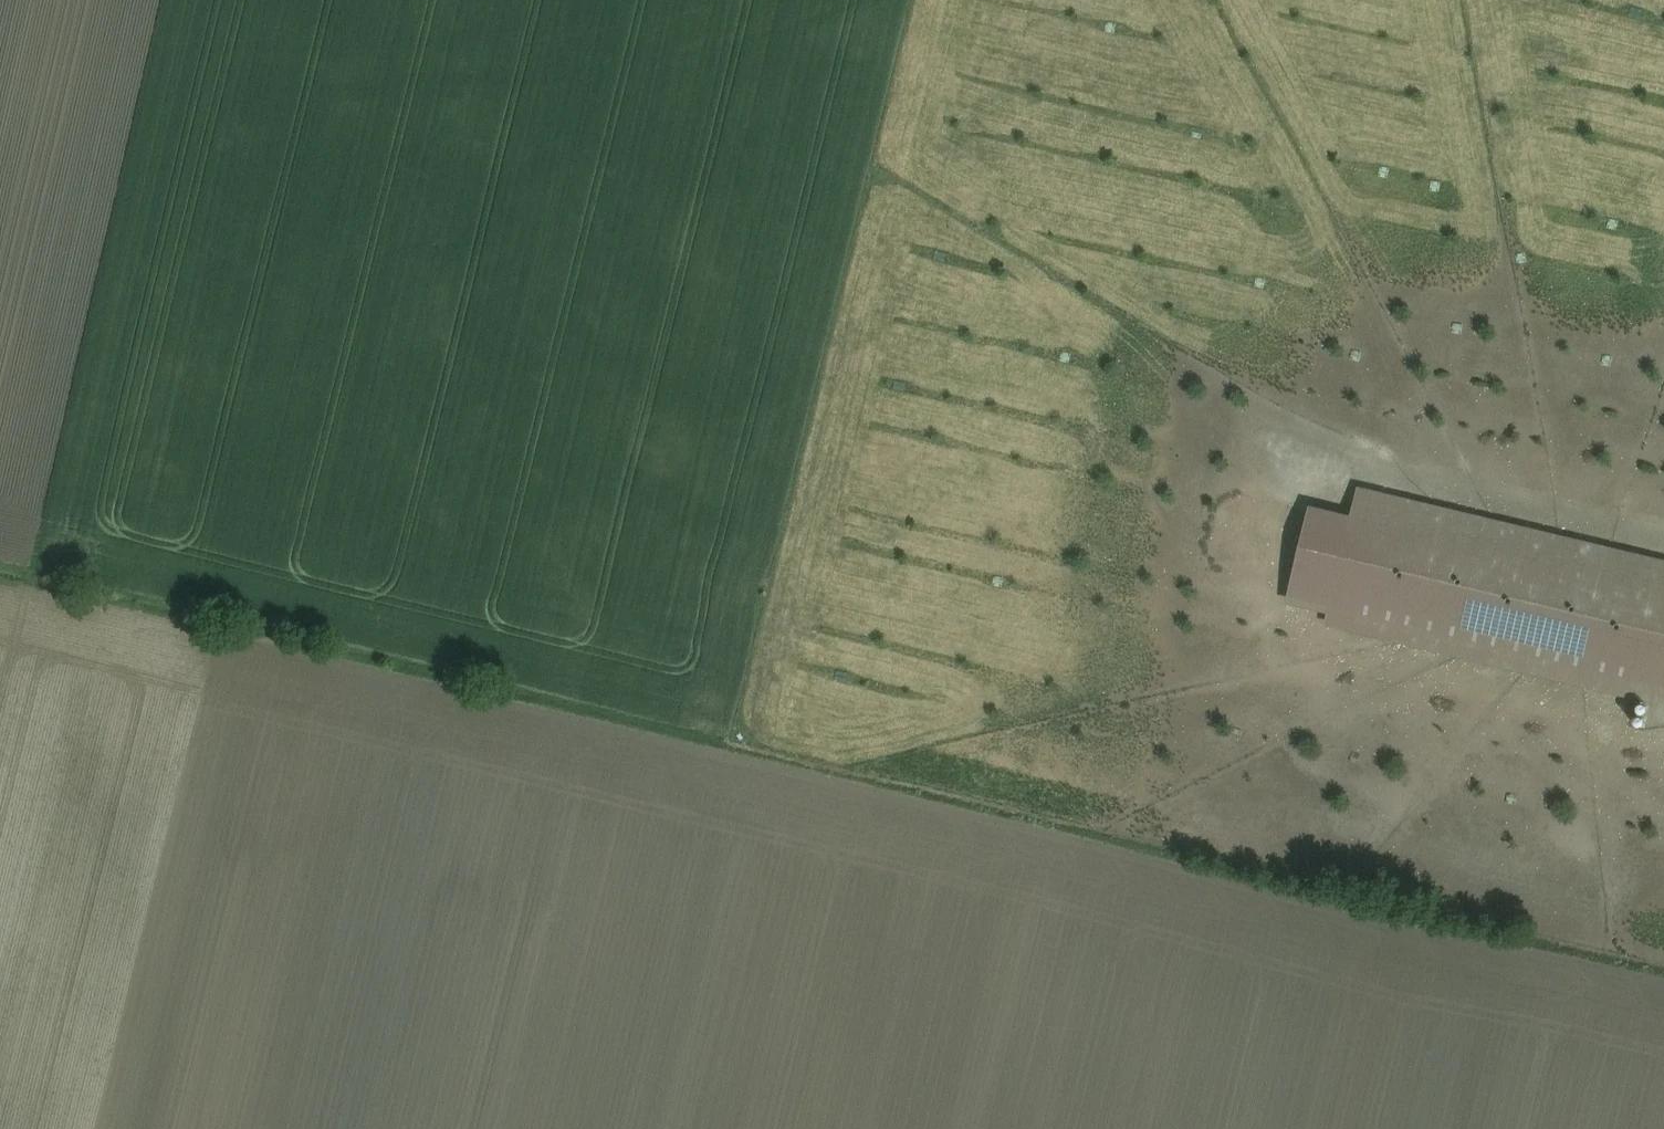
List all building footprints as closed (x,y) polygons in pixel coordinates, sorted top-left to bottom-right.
[(1348,512),(1308,503),(1285,600),(1326,610),(1323,621),(1653,701),(1656,691),(1663,693),(1663,559),(1354,484),(1348,512)]
